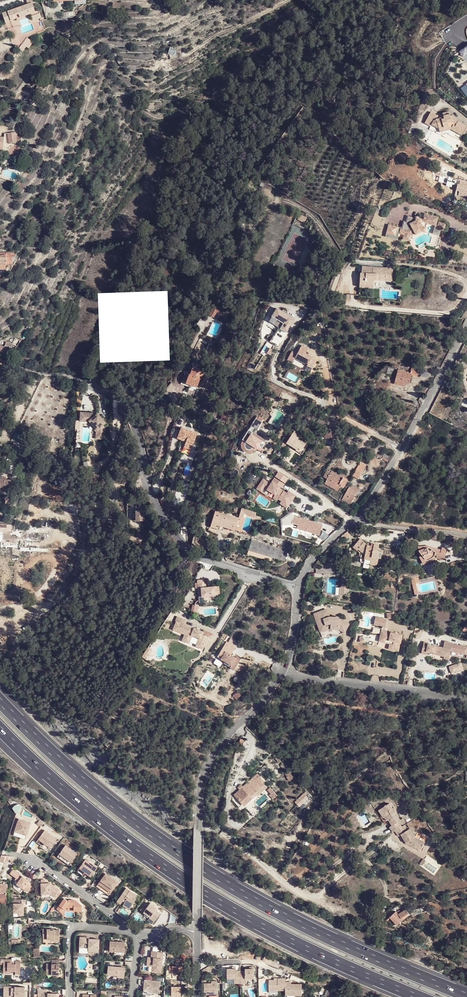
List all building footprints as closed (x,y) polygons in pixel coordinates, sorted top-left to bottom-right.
[(32,2),(2,13),(5,23),(35,12),(32,2)] [(45,84),(39,81),(30,100),(37,103),(45,84)] [(457,132),(461,135),(462,133),(466,126),(458,121),(457,123),(451,119),(450,116),(449,111),(436,114),(430,111),(424,122),(430,126),(434,121),(437,120),(439,129),(444,128),(444,126),(449,125),(451,127),(451,129),(457,132)] [(15,140),(21,139),(21,135),(15,136),(15,132),(8,133),(9,143),(16,143),(15,140)] [(466,198),(466,194),(466,181),(459,179),(455,196),(466,198)] [(406,235),(405,237),(411,238),(412,235),(416,233),(424,228),(426,228),(427,223),(437,226),(438,218),(426,215),(424,221),(422,220),(422,219),(418,218),(418,219),(410,217),(408,223),(406,222),(404,228),(403,228),(401,233),(406,235)] [(441,239),(434,237),(432,244),(428,243),(428,246),(427,247),(437,248),(439,246),(441,239)] [(240,264),(248,270),(251,265),(244,259),(240,264)] [(374,279),(392,280),(393,269),(392,269),(392,266),(386,266),(386,267),(362,266),(362,271),(360,271),(359,286),(373,287),(374,279)] [(217,311),(221,314),(224,309),(215,305),(210,315),(214,317),(217,311)] [(310,343),(304,339),(295,355),(308,362),(306,364),(312,367),(319,354),(308,347),(310,343)] [(10,353),(11,348),(0,345),(0,351),(10,353)] [(193,383),(197,385),(201,375),(203,376),(204,372),(199,370),(200,369),(193,366),(190,375),(184,373),(180,383),(187,386),(188,384),(192,385),(193,383)] [(412,374),(417,376),(420,367),(412,366),(410,374),(398,370),(395,383),(406,386),(406,383),(409,384),(412,374)] [(81,412),(80,416),(88,418),(100,432),(99,438),(104,439),(107,422),(99,413),(81,412)] [(88,418),(80,416),(80,421),(87,422),(96,432),(95,437),(99,438),(100,432),(88,418)] [(316,422),(322,426),(326,421),(320,416),(316,422)] [(251,424),(255,427),(257,429),(262,421),(256,417),(251,424)] [(179,449),(184,451),(185,448),(191,450),(197,431),(180,426),(177,437),(182,439),(179,449)] [(286,442),(298,451),(303,444),(304,445),(307,441),(299,436),(302,432),(296,428),(286,442)] [(329,428),(324,435),(331,441),(336,434),(329,428)] [(258,446),(261,448),(263,445),(261,443),(262,441),(260,440),(256,437),(254,440),(249,436),(250,434),(251,433),(247,431),(242,439),(245,441),(244,442),(243,443),(243,444),(243,445),(244,447),(245,448),(246,449),(247,450),(249,450),(250,449),(251,449),(252,448),(253,447),(253,446),(256,448),(258,446)] [(320,439),(331,446),(333,442),(323,435),(320,439)] [(353,474),(359,477),(365,468),(359,464),(353,474)] [(327,479),(340,486),(341,483),(345,485),(349,477),(340,473),(333,469),(332,470),(328,468),(325,475),(328,477),(327,479)] [(288,507),(295,494),(280,486),(281,484),(271,479),(270,481),(262,477),(256,489),(280,501),(279,503),(288,507)] [(15,481),(13,481),(11,480),(5,479),(0,479),(0,487),(4,488),(3,492),(14,493),(15,481)] [(340,486),(327,479),(326,481),(339,488),(340,486)] [(343,496),(351,501),(360,488),(355,485),(355,486),(352,483),(343,496)] [(255,516),(257,512),(242,507),(239,518),(243,519),(245,513),(255,516)] [(218,529),(218,528),(219,525),(220,521),(236,526),(239,518),(215,510),(210,526),(218,529)] [(144,511),(136,511),(136,522),(144,521),(144,511)] [(297,528),(319,534),(321,529),(322,525),(322,524),(300,518),(297,528)] [(235,530),(236,526),(220,521),(219,525),(235,530)] [(251,539),(247,549),(285,560),(288,550),(251,539)] [(357,541),(350,549),(354,552),(356,549),(359,552),(362,552),(360,566),(373,569),(375,560),(373,560),(376,548),(369,547),(369,549),(365,549),(360,544),(361,544),(357,541)] [(418,559),(422,565),(431,560),(430,559),(434,557),(437,557),(436,560),(444,561),(445,556),(444,556),(446,550),(441,549),(440,552),(431,549),(429,553),(425,550),(426,548),(417,549),(417,554),(421,558),(418,559)] [(325,556),(324,566),(335,567),(336,557),(325,556)] [(431,560),(422,565),(424,568),(436,561),(436,560),(437,557),(434,557),(430,559),(431,560)] [(349,575),(340,575),(340,592),(349,592),(349,575)] [(204,580),(196,581),(197,598),(214,596),(214,595),(219,595),(218,586),(204,588),(204,580)] [(326,610),(323,611),(326,619),(335,620),(334,617),(328,616),(326,610)] [(314,615),(317,623),(319,621),(322,625),(326,626),(328,631),(332,629),(340,629),(343,630),(344,627),(348,627),(350,623),(340,618),(340,617),(339,615),(338,615),(337,614),(335,615),(335,616),(334,617),(335,620),(326,619),(323,611),(314,615)] [(388,619),(376,616),(374,624),(386,627),(388,619)] [(203,649),(208,638),(203,635),(204,633),(195,629),(185,625),(187,620),(179,617),(177,621),(178,622),(175,629),(186,634),(184,640),(190,643),(193,635),(200,638),(197,646),(203,649)] [(319,621),(317,623),(321,633),(328,631),(326,626),(322,625),(319,621)] [(403,634),(382,630),(380,638),(394,641),(392,649),(399,650),(403,634)] [(394,641),(380,638),(380,641),(390,643),(389,648),(392,649),(394,641)] [(425,641),(422,652),(428,654),(429,648),(435,650),(435,653),(445,655),(446,653),(451,654),(454,642),(446,640),(444,646),(429,643),(429,642),(425,641)] [(251,657),(238,649),(234,657),(232,656),(228,663),(226,661),(224,666),(233,671),(236,667),(238,661),(240,662),(246,666),(251,657)] [(462,662),(449,664),(450,672),(463,670),(462,662)] [(245,783),(234,793),(241,801),(262,783),(255,775),(248,781),(250,782),(247,785),(245,783)] [(271,800),(277,794),(270,786),(264,792),(271,800)] [(385,814),(383,815),(387,820),(389,819),(392,824),(390,826),(393,831),(394,830),(401,826),(398,821),(400,819),(395,811),(397,811),(393,806),(392,807),(389,802),(381,807),(385,814)] [(28,825),(16,821),(12,834),(24,838),(28,825)] [(422,847),(425,841),(414,836),(409,828),(407,829),(404,824),(401,826),(394,830),(398,835),(401,833),(406,841),(407,839),(411,841),(409,844),(414,847),(415,844),(422,847)] [(54,840),(42,832),(35,841),(39,844),(48,850),(54,840)] [(68,856),(72,859),(76,855),(64,846),(60,850),(68,856)] [(69,863),(72,859),(68,856),(60,850),(57,854),(69,863)] [(67,866),(69,863),(57,854),(54,857),(67,866)] [(84,861),(81,865),(92,874),(96,869),(84,861)] [(92,874),(81,865),(77,870),(86,877),(89,879),(92,874)] [(12,869),(10,874),(16,878),(16,879),(19,881),(18,884),(29,890),(31,885),(27,882),(26,881),(27,878),(12,869)] [(86,877),(77,870),(74,873),(83,880),(86,877)] [(105,877),(102,881),(114,889),(117,885),(105,877)] [(114,889),(102,881),(94,891),(106,900),(114,889)] [(54,900),(60,892),(52,887),(45,886),(45,882),(40,882),(40,900),(46,900),(46,896),(49,896),(54,900)] [(13,887),(20,892),(23,888),(16,883),(13,887)] [(125,889),(121,895),(133,904),(135,901),(132,899),(135,895),(125,889)] [(133,904),(121,895),(115,903),(117,906),(123,899),(125,901),(121,905),(128,910),(133,904)] [(15,912),(20,913),(24,914),(24,911),(25,908),(27,909),(28,905),(20,901),(20,900),(16,898),(15,903),(17,903),(15,912)] [(62,913),(64,913),(65,909),(73,910),(73,912),(83,911),(82,906),(81,905),(80,904),(76,904),(75,902),(67,902),(64,901),(58,912),(62,914),(62,913)] [(148,906),(144,911),(152,917),(154,921),(157,917),(153,914),(155,911),(148,906)] [(395,911),(388,916),(396,926),(402,920),(401,918),(408,913),(404,908),(397,914),(395,911)] [(152,917),(144,911),(143,912),(141,910),(138,914),(148,921),(152,924),(154,921),(152,917)] [(53,944),(59,944),(59,935),(56,935),(56,934),(44,934),(44,944),(53,944)] [(99,953),(99,943),(95,943),(95,941),(89,941),(89,940),(81,940),(80,949),(89,949),(89,952),(99,953)] [(115,952),(125,952),(125,943),(110,942),(109,951),(115,952)] [(89,949),(80,949),(80,954),(88,954),(93,957),(95,957),(97,956),(99,954),(99,953),(89,952),(89,949)] [(157,965),(156,972),(161,972),(163,952),(153,951),(152,957),(148,957),(147,964),(157,965)] [(1,960),(2,971),(10,970),(10,969),(13,969),(13,972),(19,972),(17,959),(12,960),(12,956),(8,956),(8,959),(1,960)] [(157,965),(147,964),(147,967),(152,968),(152,971),(156,972),(157,965)] [(46,980),(59,980),(60,965),(53,965),(53,970),(46,970),(46,980)] [(125,980),(125,969),(109,968),(108,976),(116,977),(117,979),(125,980)] [(237,969),(228,969),(228,979),(235,979),(235,984),(248,984),(248,979),(255,979),(256,970),(247,969),(247,972),(237,972),(237,969)] [(276,981),(271,981),(271,992),(288,991),(288,995),(295,995),(304,995),(304,983),(287,984),(287,979),(279,979),(280,981),(276,981)] [(211,983),(204,983),(205,989),(205,993),(219,993),(218,980),(212,980),(211,983)] [(150,993),(160,994),(161,983),(145,981),(143,995),(150,996),(150,993)] [(17,996),(23,996),(24,986),(3,986),(3,996),(11,996),(17,996)]
